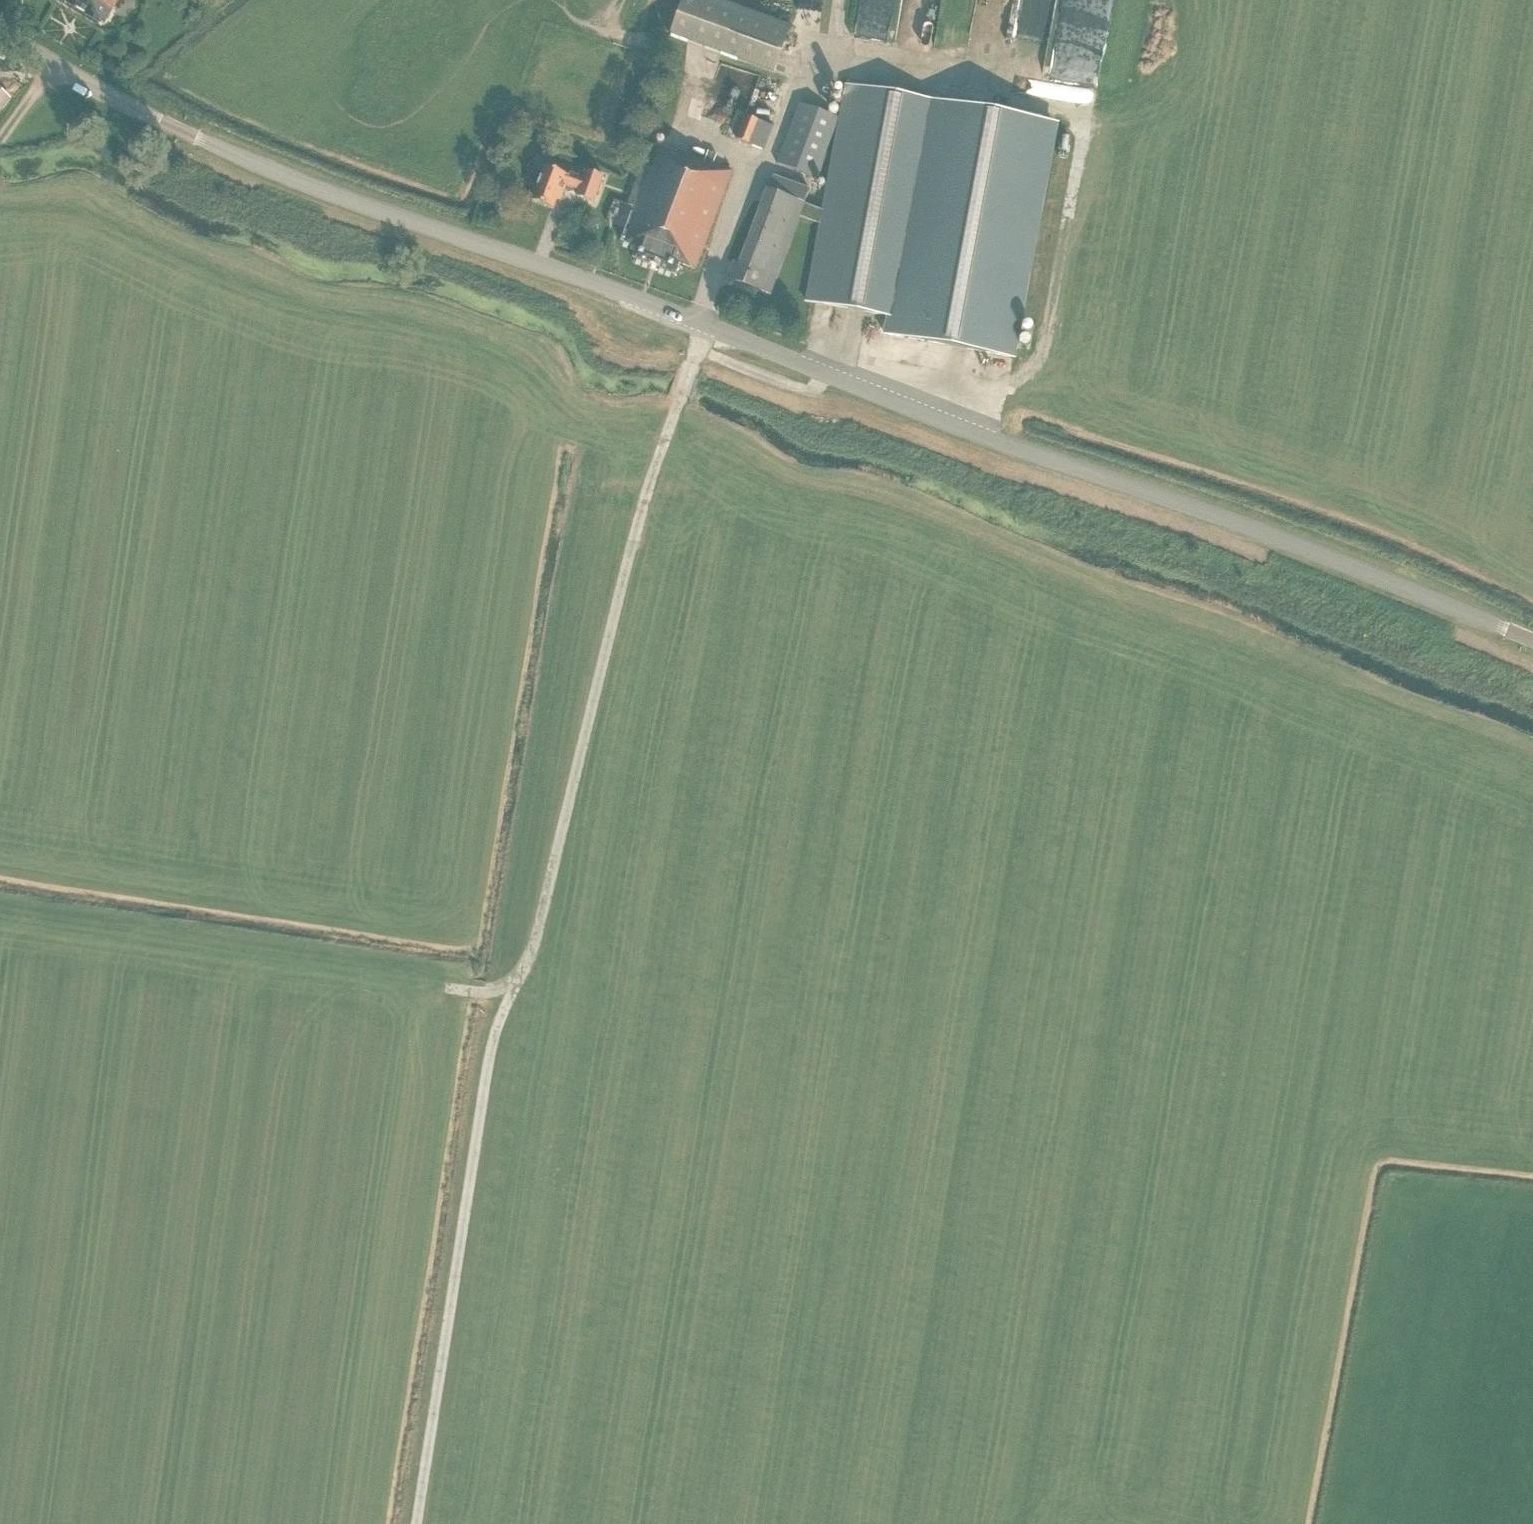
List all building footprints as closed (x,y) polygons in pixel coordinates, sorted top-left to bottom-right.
[(103,25),(118,0),(62,0),(103,25)] [(790,26),(718,0),(683,0),(670,35),(773,72),(790,26)] [(857,28),(889,33),(893,0),(860,0),(857,28)] [(825,195),(820,224),(806,301),(889,316),(885,334),(1014,357),(1059,123),(845,85),(825,195)] [(12,99),(0,90),(0,114),(12,99)] [(777,163),(816,178),(839,119),(799,104),(777,163)] [(736,139),(763,150),(772,126),(746,115),(736,139)] [(677,154),(651,144),(628,205),(634,207),(621,241),(637,248),(633,259),(675,274),(679,263),(695,269),(732,171),(713,164),(717,155),(708,151),(704,161),(678,151),(677,154)] [(562,196),(566,185),(579,190),(577,196),(594,202),(603,177),(586,171),(583,178),(569,173),(568,176),(544,167),(532,201),(553,209),(559,195),(562,196)] [(820,224),(825,195),(810,189),(772,175),(739,263),(734,261),(728,278),(770,294),(776,278),(800,216),(820,224)]
